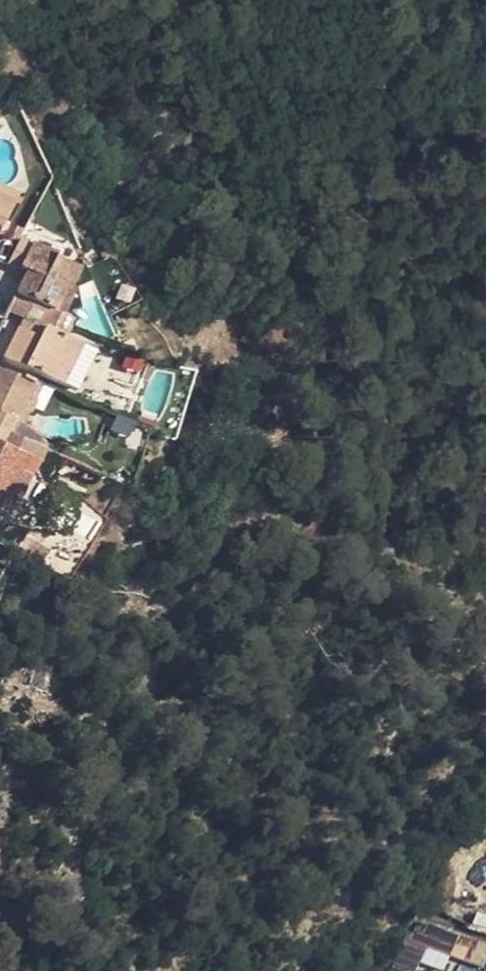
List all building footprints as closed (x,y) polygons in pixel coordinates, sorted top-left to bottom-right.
[(0,194),(0,202),(11,207),(14,201),(0,194)] [(11,207),(0,202),(0,229),(11,207)] [(5,266),(18,272),(28,248),(16,243),(5,266)] [(44,312),(52,315),(63,291),(66,292),(74,275),(51,264),(52,260),(28,248),(18,272),(25,276),(15,296),(44,312)] [(8,311),(37,329),(44,312),(15,296),(8,311)] [(72,325),(52,315),(44,312),(37,329),(33,338),(16,330),(3,359),(62,387),(80,350),(63,341),(72,325)] [(121,368),(140,373),(144,360),(125,355),(121,368)] [(9,436),(32,387),(0,372),(0,431),(9,436)] [(134,429),(131,436),(151,440),(152,434),(134,429)] [(27,460),(4,449),(9,436),(0,431),(0,508),(2,505),(14,512),(9,522),(35,534),(55,492),(29,479),(21,475),(27,460)] [(36,464),(27,460),(21,475),(29,479),(36,464)] [(22,560),(39,570),(48,554),(31,545),(23,557),(22,560)] [(418,963),(448,969),(457,929),(405,918),(394,970),(416,970),(418,963)]
